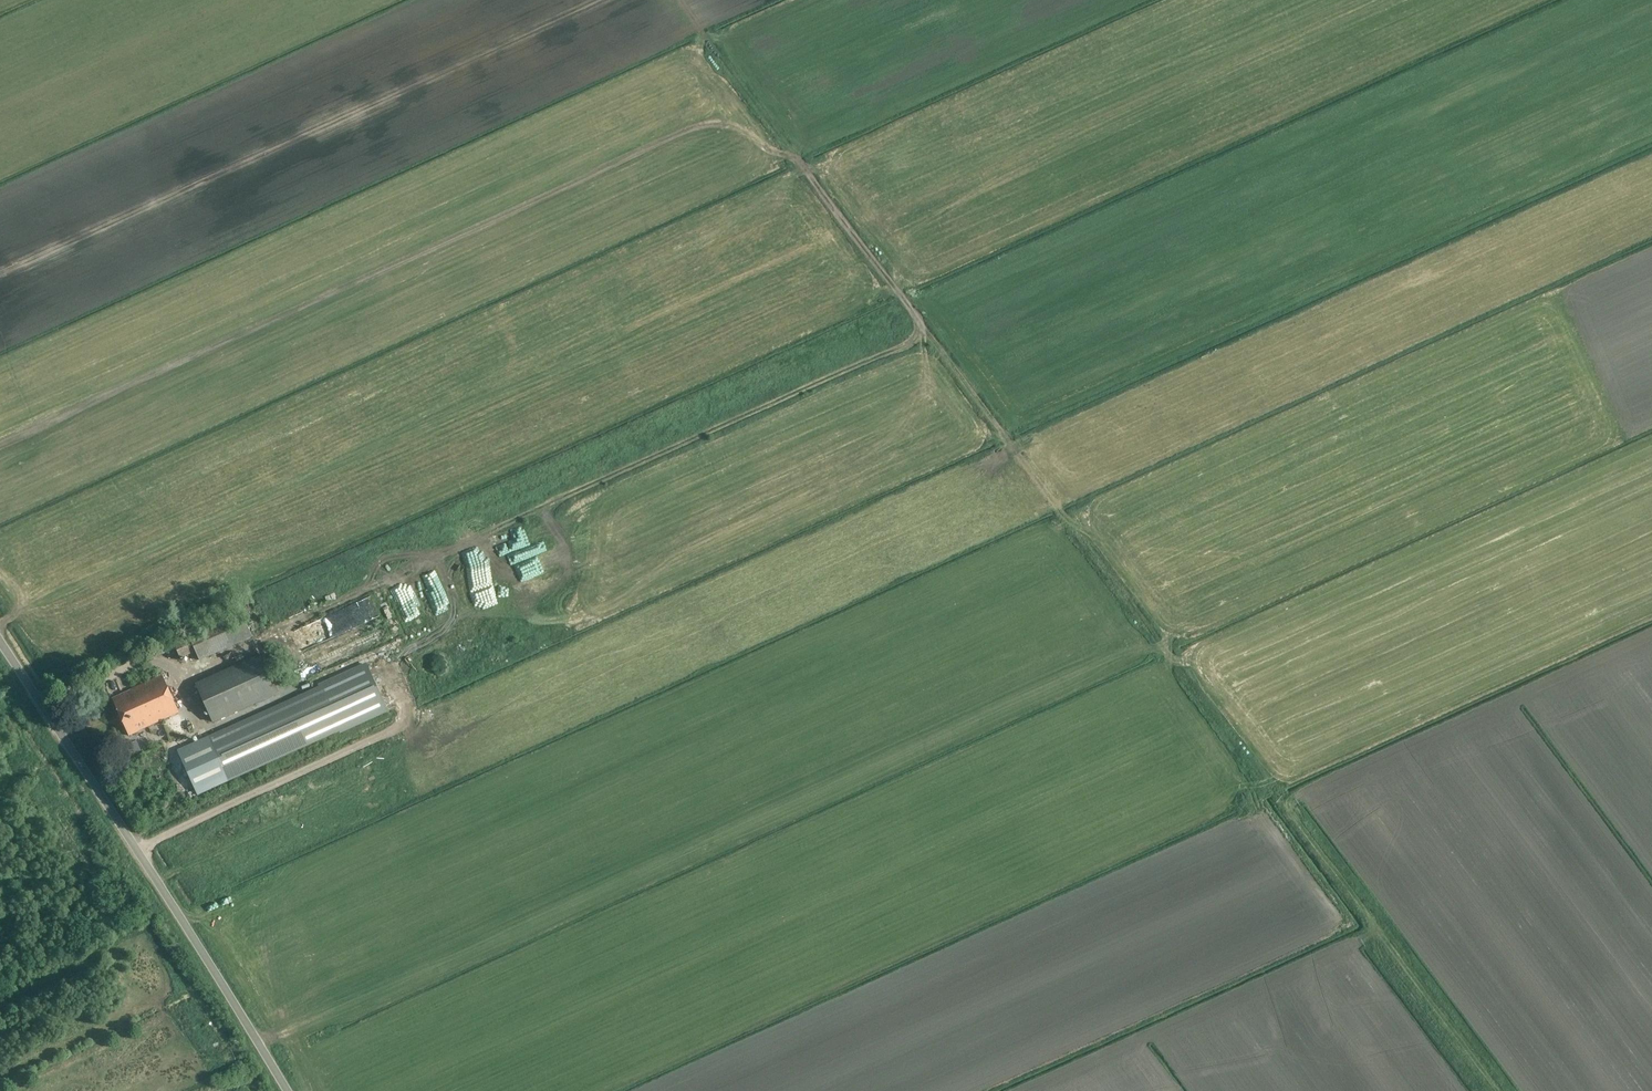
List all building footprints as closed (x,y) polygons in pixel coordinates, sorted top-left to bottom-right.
[(335,630),(374,618),(369,602),(331,614),(334,621),(333,621),(335,630)] [(240,609),(187,632),(199,658),(251,636),(240,609)] [(286,627),(304,622),(301,614),(284,619),(286,627)] [(315,642),(315,628),(306,628),(306,642),(315,642)] [(187,637),(175,642),(181,657),(194,652),(187,637)] [(258,655),(196,683),(214,722),(276,694),(258,655)] [(366,666),(380,700),(391,696),(386,684),(391,682),(392,685),(400,682),(392,661),(383,665),(387,675),(380,677),(374,662),(366,666)] [(375,710),(360,668),(351,671),(366,715),(367,715),(370,724),(385,719),(384,715),(410,706),(404,688),(397,690),(398,695),(379,702),(381,708),(375,710)] [(131,689),(112,698),(129,735),(138,731),(138,729),(179,710),(162,674),(131,689)] [(320,686),(179,748),(202,792),(340,730),(320,686)]
